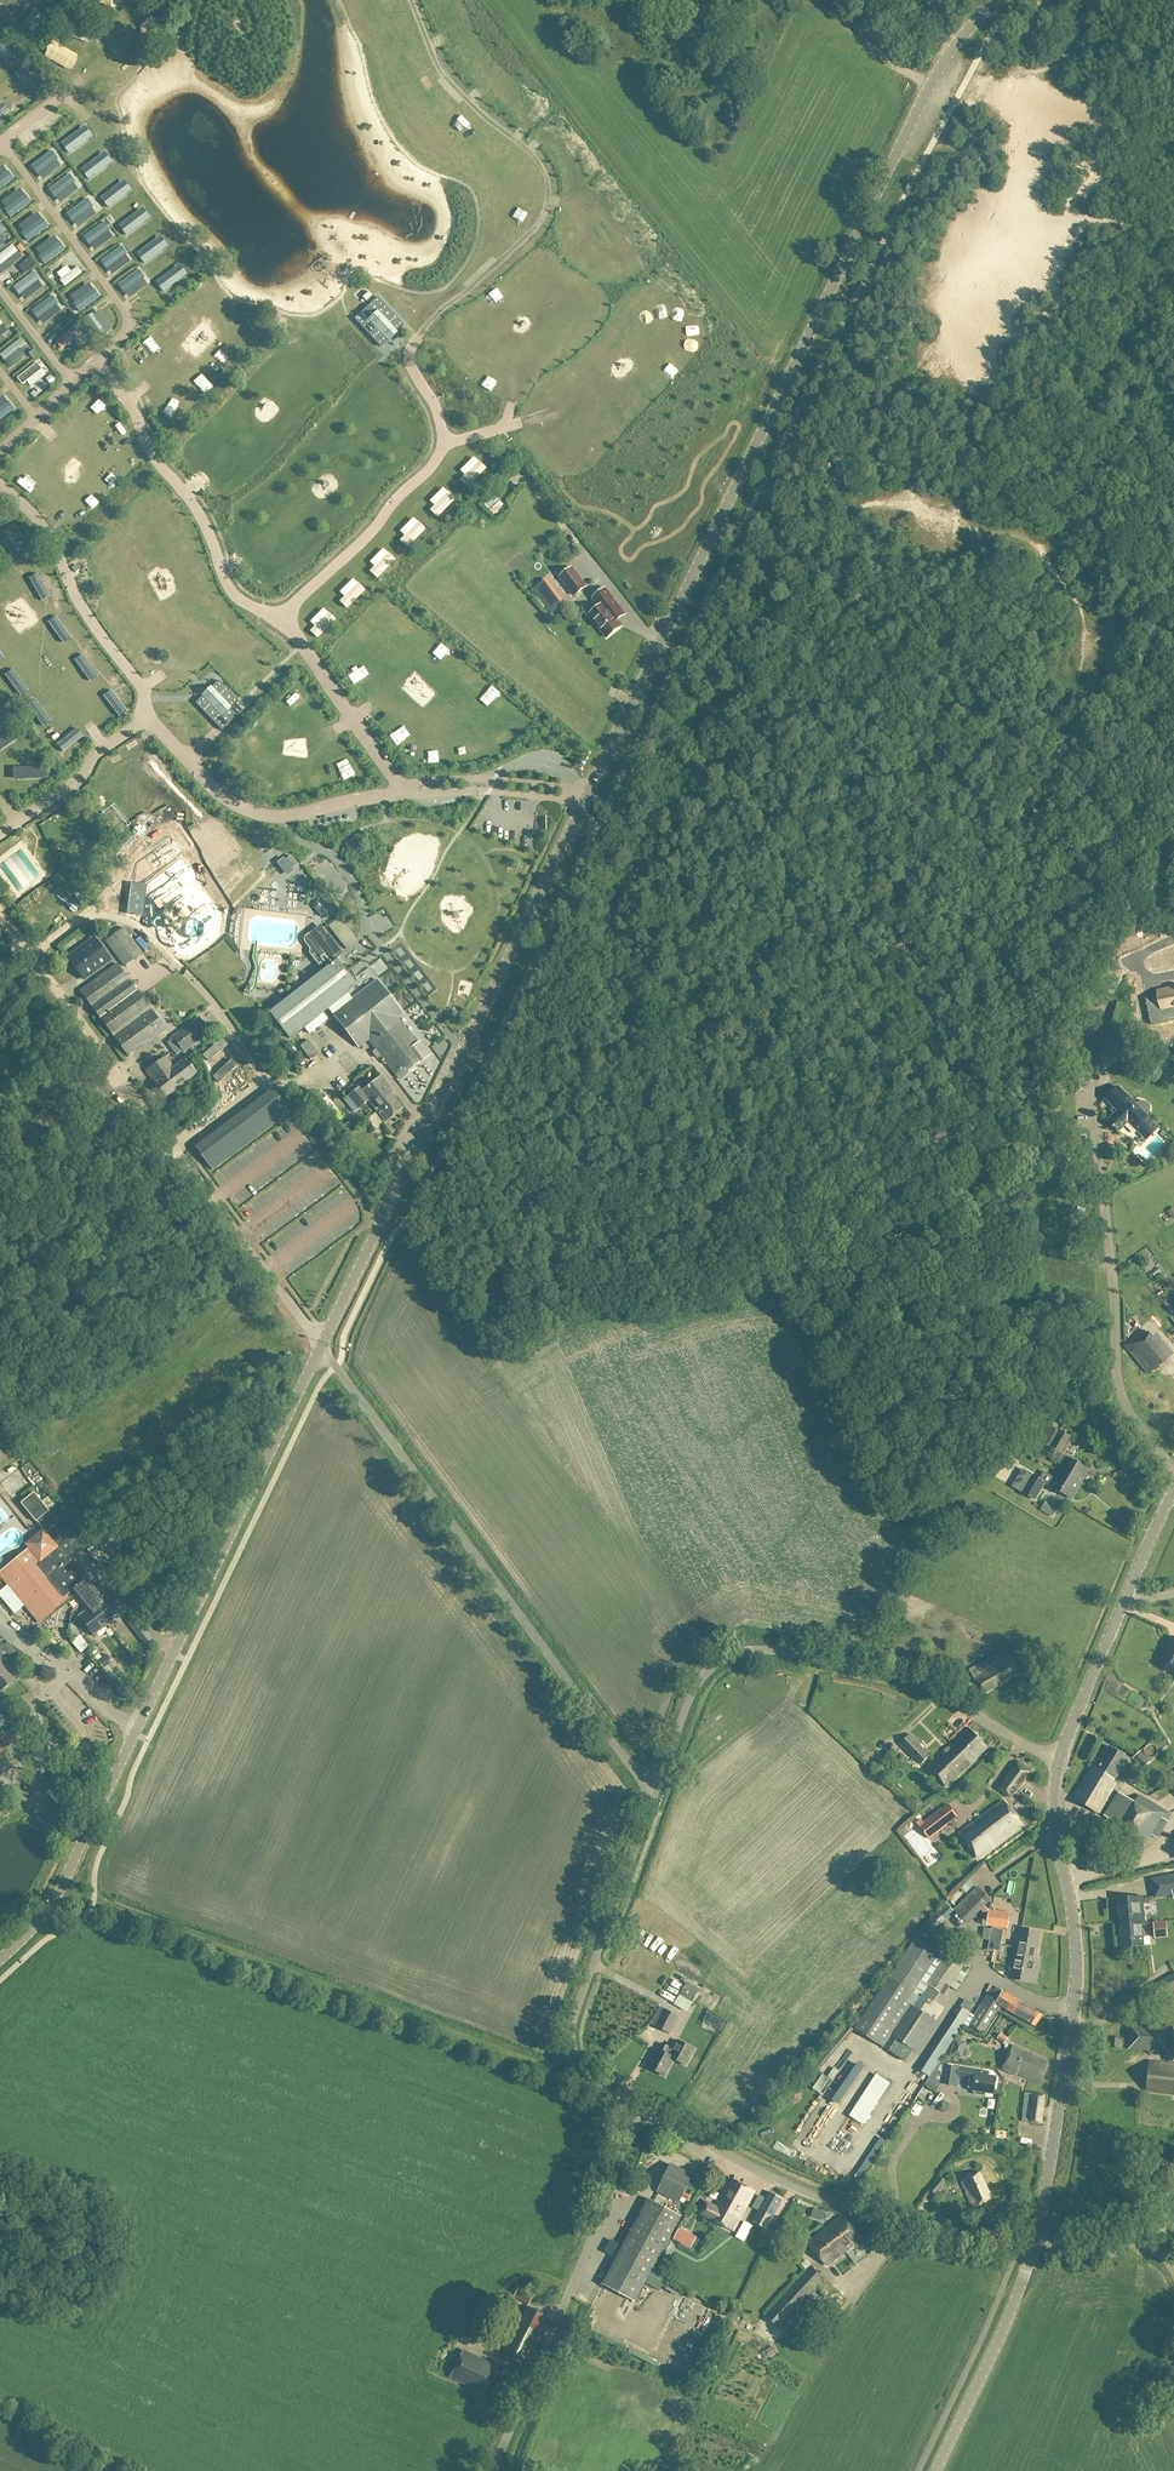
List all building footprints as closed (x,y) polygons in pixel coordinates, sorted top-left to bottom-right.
[(32,102),(39,98),(23,74),(16,78),(32,102)] [(0,89),(0,98),(6,112),(14,108),(5,87),(0,89)] [(80,129),(61,143),(68,153),(87,139),(80,129)] [(52,151),(31,166),(37,174),(57,159),(52,151)] [(99,156),(81,170),(88,179),(107,165),(99,156)] [(0,178),(0,190),(14,180),(8,172),(0,178)] [(69,175),(49,190),(55,198),(75,182),(69,175)] [(119,184),(100,198),(108,208),(126,194),(119,184)] [(25,195),(4,210),(10,218),(31,203),(25,195)] [(87,199),(67,214),(72,222),(93,207),(87,199)] [(137,212),(119,226),(126,235),(144,222),(137,212)] [(43,219),(22,234),(28,242),(48,227),(43,219)] [(105,222),(84,237),(90,245),(110,230),(105,222)] [(51,233),(35,245),(40,251),(56,240),(51,233)] [(155,240),(137,254),(144,264),(162,250),(155,240)] [(60,243),(39,257),(45,265),(65,250),(60,243)] [(122,247),(101,262),(107,269),(128,255),(122,247)] [(24,258),(17,248),(0,260),(0,274),(24,258)] [(67,287),(84,273),(78,266),(61,280),(67,287)] [(174,269),(156,283),(163,292),(181,278),(174,269)] [(139,270),(119,285),(124,293),(145,278),(139,270)] [(34,272),(14,287),(20,295),(40,280),(34,272)] [(94,289),(74,304),(79,312),(100,297),(94,289)] [(52,296),(32,311),(38,319),(58,304),(52,296)] [(378,297),(354,318),(380,347),(404,325),(378,297)] [(296,310),(304,319),(312,311),(304,302),(296,310)] [(48,327),(68,318),(63,307),(43,316),(48,327)] [(99,309),(91,315),(106,336),(113,330),(99,309)] [(10,332),(0,319),(0,339),(10,332)] [(57,341),(64,350),(79,338),(72,329),(57,341)] [(299,333),(289,340),(298,352),(308,345),(299,333)] [(3,353),(8,359),(27,343),(22,337),(3,353)] [(253,383),(261,390),(268,382),(260,375),(253,383)] [(396,398),(392,402),(403,413),(407,408),(396,398)] [(0,409),(0,421),(14,410),(9,402),(0,409)] [(291,429),(306,422),(301,412),(286,419),(291,429)] [(274,443),(286,434),(280,427),(269,436),(274,443)] [(205,443),(216,439),(212,429),(201,433),(205,443)] [(180,458),(185,465),(198,455),(194,448),(180,458)] [(335,486),(341,479),(329,467),(323,473),(335,486)] [(232,483),(238,479),(231,468),(225,471),(232,483)] [(163,474),(153,483),(158,489),(168,479),(163,474)] [(217,475),(203,485),(210,494),(224,484),(217,475)] [(166,500),(174,511),(187,501),(179,490),(166,500)] [(136,499),(144,509),(153,502),(144,492),(136,499)] [(421,519),(433,505),(423,496),(411,510),(421,519)] [(246,532),(253,527),(243,513),(237,517),(246,532)] [(340,537),(352,524),(341,514),(329,527),(340,537)] [(378,523),(368,528),(373,538),(383,533),(378,523)] [(107,531),(98,540),(112,554),(121,545),(107,531)] [(193,542),(199,551),(214,541),(207,532),(193,542)] [(382,547),(389,554),(400,541),(393,535),(382,547)] [(363,538),(356,543),(365,554),(371,549),(363,538)] [(90,563),(101,563),(102,552),(91,552),(90,563)] [(376,556),(370,562),(382,575),(388,569),(376,556)] [(571,568),(560,577),(574,596),(586,587),(571,568)] [(353,605),(361,595),(352,587),(343,597),(353,605)] [(622,627),(617,621),(625,615),(605,589),(593,598),(599,607),(589,615),(606,638),(622,627)] [(546,606),(558,624),(573,614),(561,596),(546,606)] [(122,607),(128,619),(139,613),(133,601),(122,607)] [(313,615),(321,627),(331,620),(323,608),(313,615)] [(145,618),(132,623),(138,635),(151,629),(145,618)] [(247,668),(239,672),(244,681),(252,678),(247,668)] [(245,708),(219,681),(196,703),(223,730),(245,708)] [(156,686),(148,692),(157,703),(168,695),(164,688),(160,691),(156,686)] [(175,692),(157,703),(160,709),(179,699),(175,692)] [(1,751),(22,738),(15,728),(0,738),(0,749),(1,751)] [(24,768),(25,780),(49,780),(48,767),(24,768)] [(280,866),(286,874),(297,865),(291,857),(280,866)] [(147,886),(131,884),(127,914),(143,916),(147,886)] [(321,969),(269,1009),(268,1011),(270,1014),(267,1016),(280,1032),(283,1030),(289,1038),(312,1021),(322,1012),(327,1008),(347,993),(357,986),(336,959),(343,953),(323,928),(319,931),(317,927),(313,930),(316,933),(311,937),(309,953),(321,969)] [(106,941),(125,967),(142,954),(123,928),(106,941)] [(84,980),(110,960),(94,939),(68,959),(84,980)] [(130,982),(117,965),(80,992),(93,1009),(129,1058),(166,1031),(130,981),(130,982)] [(357,996),(412,1067),(427,1056),(397,1018),(403,1013),(377,980),(357,996)] [(1153,987),(1155,1005),(1168,1004),(1168,1006),(1173,1005),(1173,981),(1166,982),(1166,986),(1153,987)] [(332,1015),(352,999),(347,993),(327,1008),(332,1015)] [(398,1078),(412,1067),(357,996),(332,1015),(359,1048),(368,1040),(384,1060),(382,1061),(385,1065),(387,1063),(398,1078)] [(328,1020),(322,1012),(312,1021),(318,1028),(328,1020)] [(211,1032),(199,1017),(172,1037),(184,1053),(211,1032)] [(1123,1058),(1128,1036),(1109,1032),(1105,1054),(1123,1058)] [(292,1046),(287,1050),(291,1054),(296,1050),(292,1046)] [(166,1097),(197,1074),(186,1059),(174,1068),(166,1057),(146,1071),(166,1097)] [(408,1085),(415,1093),(431,1081),(424,1073),(408,1085)] [(391,1095),(393,1093),(380,1077),(362,1091),(359,1087),(344,1100),(354,1112),(369,1100),(380,1114),(382,1112),(388,1120),(402,1109),(391,1095)] [(1084,1077),(1073,1078),(1074,1091),(1086,1090),(1084,1077)] [(1106,1099),(1118,1111),(1108,1121),(1118,1131),(1129,1121),(1141,1133),(1153,1121),(1146,1115),(1148,1113),(1149,1112),(1149,1110),(1149,1108),(1148,1106),(1147,1104),(1145,1103),(1143,1103),(1140,1104),(1139,1105),(1137,1106),(1118,1087),(1106,1099)] [(375,1128),(383,1122),(375,1113),(368,1119),(375,1128)] [(251,1142),(237,1122),(198,1151),(212,1171),(251,1142)] [(311,1202),(315,1210),(335,1198),(331,1190),(311,1202)] [(293,1269),(297,1276),(307,1271),(304,1263),(293,1269)] [(1126,1345),(1149,1374),(1166,1360),(1143,1331),(1126,1345)] [(1151,1400),(1147,1405),(1159,1415),(1163,1410),(1151,1400)] [(1059,1473),(1080,1485),(1088,1470),(1062,1455),(1071,1438),(1059,1431),(1049,1448),(1056,1452),(1052,1460),(1063,1466),(1059,1473)] [(1045,1484),(1071,1499),(1080,1485),(1059,1473),(1055,1479),(1044,1472),(1040,1480),(1033,1476),(1023,1493),(1035,1500),(1045,1484)] [(21,1503),(36,1522),(49,1511),(34,1493),(21,1503)] [(14,1522),(4,1508),(0,1511),(0,1532),(14,1522)] [(96,1590),(71,1559),(86,1547),(63,1519),(57,1524),(49,1514),(38,1523),(46,1533),(58,1547),(49,1555),(38,1541),(33,1540),(29,1543),(28,1549),(31,1552),(4,1575),(10,1583),(27,1603),(39,1618),(72,1592),(86,1610),(111,1591),(105,1583),(96,1590)] [(0,1544),(0,1568),(8,1564),(3,1556),(14,1550),(8,1539),(0,1544)] [(10,1583),(0,1591),(0,1598),(14,1615),(27,1603),(10,1583)] [(111,1591),(86,1610),(79,1616),(94,1635),(109,1623),(107,1620),(112,1616),(115,1619),(117,1619),(118,1619),(120,1618),(126,1614),(127,1612),(128,1610),(128,1608),(113,1589),(111,1591)] [(68,1623),(73,1643),(80,1641),(75,1621),(68,1623)] [(42,1626),(35,1630),(40,1639),(48,1635),(42,1626)] [(147,1633),(140,1638),(146,1645),(153,1640),(147,1633)] [(1172,1637),(1161,1663),(1173,1669),(1173,1638),(1172,1637)] [(3,1664),(12,1658),(0,1642),(0,1691),(15,1680),(3,1664)] [(99,1660),(103,1657),(96,1647),(92,1650),(99,1660)] [(1019,1674),(1005,1649),(969,1671),(975,1681),(969,1685),(977,1697),(983,1694),(983,1695),(1019,1674)] [(1173,1690),(1173,1675),(1162,1674),(1160,1688),(1173,1690)] [(8,1706),(3,1710),(8,1717),(13,1713),(8,1706)] [(98,1727),(99,1738),(108,1737),(107,1726),(98,1727)] [(969,1729),(948,1749),(967,1768),(987,1748),(969,1729)] [(22,1733),(9,1742),(18,1754),(30,1745),(22,1733)] [(920,1765),(930,1756),(923,1749),(924,1748),(910,1734),(899,1745),(912,1759),(913,1758),(920,1765)] [(1118,1780),(1130,1760),(1109,1747),(1096,1767),(1093,1766),(1074,1798),(1098,1813),(1118,1781),(1118,1780)] [(967,1768),(948,1749),(928,1768),(947,1787),(967,1768)] [(1140,1752),(1133,1759),(1143,1769),(1150,1762),(1140,1752)] [(1011,1798),(1032,1771),(1019,1762),(999,1789),(1011,1798)] [(1119,1793),(1105,1816),(1121,1826),(1117,1833),(1143,1849),(1151,1835),(1157,1839),(1172,1815),(1140,1796),(1135,1803),(1119,1793)] [(992,1848),(1021,1826),(1002,1801),(972,1824),(972,1823),(959,1833),(979,1859),(992,1848)] [(957,1817),(948,1805),(942,1810),(941,1809),(919,1826),(929,1840),(951,1823),(951,1822),(957,1817)] [(1173,1894),(1172,1891),(1173,1890),(1173,1876),(1152,1881),(1155,1898),(1173,1894)] [(967,1923),(990,1900),(978,1888),(955,1911),(967,1923)] [(1144,1945),(1142,1924),(1142,1923),(1145,1923),(1142,1895),(1113,1899),(1115,1918),(1118,1917),(1122,1947),(1144,1945)] [(987,1926),(1008,1929),(1010,1913),(989,1910),(987,1926)] [(1155,1926),(1156,1938),(1169,1936),(1168,1925),(1155,1926)] [(940,1992),(944,1994),(969,1955),(946,1940),(946,1942),(922,1926),(855,2029),(884,2048),(892,2036),(916,2051),(936,2021),(920,2011),(928,1999),(933,2002),(940,1992)] [(1013,1947),(1012,1953),(1008,1979),(1021,1981),(1035,1984),(1040,1960),(1035,1960),(1040,1931),(1020,1928),(1017,1947),(1013,1947)] [(1165,1981),(1171,1992),(1173,1991),(1173,1976),(1165,1981)] [(1002,2008),(1035,2027),(1043,2015),(995,1986),(974,2016),(961,2007),(942,2034),(952,2041),(964,2024),(969,2027),(970,2025),(984,2035),(1002,2008)] [(681,1995),(693,2003),(698,1995),(685,1987),(681,1995)] [(1172,1997),(1164,2002),(1169,2012),(1173,2009),(1173,1996),(1172,1997)] [(655,2027),(668,2033),(677,2016),(660,2008),(650,2024),(655,2027)] [(724,2028),(727,2021),(711,2013),(707,2021),(724,2028)] [(1152,2025),(1152,2027),(1128,2025),(1126,2050),(1149,2051),(1149,2054),(1171,2056),(1173,2027),(1152,2025)] [(1004,2043),(1008,2038),(1001,2033),(998,2039),(1004,2043)] [(956,2039),(952,2053),(961,2056),(966,2042),(956,2039)] [(1123,2049),(1123,2039),(1116,2039),(1115,2049),(1123,2049)] [(674,2059),(686,2065),(694,2048),(677,2040),(673,2049),(674,2059)] [(665,2076),(674,2059),(673,2049),(661,2043),(658,2050),(649,2068),(665,2076)] [(1040,2084),(1050,2063),(1013,2047),(1003,2069),(1015,2074),(1015,2073),(1040,2084)] [(1149,2063),(1147,2092),(1173,2095),(1173,2065),(1149,2063)] [(974,2091),(975,2091),(975,2093),(976,2095),(984,2096),(986,2095),(986,2092),(994,2093),(996,2077),(988,2076),(988,2072),(944,2066),(941,2085),(958,2087),(959,2078),(970,2080),(969,2088),(974,2089),(974,2091)] [(817,2088),(824,2093),(832,2081),(824,2076),(817,2088)] [(862,2115),(889,2086),(881,2078),(854,2108),(862,2115)] [(1042,2124),(1045,2096),(1025,2093),(1022,2122),(1029,2123),(1042,2124)] [(679,2203),(693,2175),(671,2164),(657,2192),(679,2203)] [(974,2209),(992,2200),(980,2173),(961,2181),(972,2206),(974,2209)] [(939,2176),(929,2189),(938,2196),(948,2183),(939,2176)] [(739,2200),(747,2186),(732,2179),(716,2207),(707,2202),(701,2213),(713,2220),(718,2222),(725,2209),(730,2212),(733,2206),(730,2204),(734,2197),(739,2200)] [(730,2212),(725,2209),(718,2222),(734,2231),(755,2191),(747,2186),(739,2200),(734,2197),(730,2204),(733,2206),(730,2212)] [(783,2199),(770,2192),(753,2222),(766,2229),(783,2199)] [(672,2241),(669,2239),(681,2217),(649,2199),(603,2285),(635,2302),(645,2283),(660,2291),(667,2278),(652,2270),(664,2249),(667,2250),(672,2241)] [(824,2231),(843,2254),(861,2240),(842,2217),(824,2231)] [(737,2237),(746,2242),(755,2226),(746,2221),(737,2237)] [(679,2230),(674,2240),(683,2245),(688,2234),(679,2230)] [(843,2254),(824,2231),(808,2243),(826,2267),(843,2254)] [(779,2328),(825,2279),(811,2266),(765,2315),(779,2328)] [(513,2297),(528,2304),(531,2296),(517,2289),(513,2297)] [(529,2362),(538,2341),(542,2334),(539,2333),(546,2317),(526,2307),(518,2324),(515,2322),(502,2349),(529,2362)] [(495,2367),(463,2351),(450,2377),(482,2393),(495,2367)]
